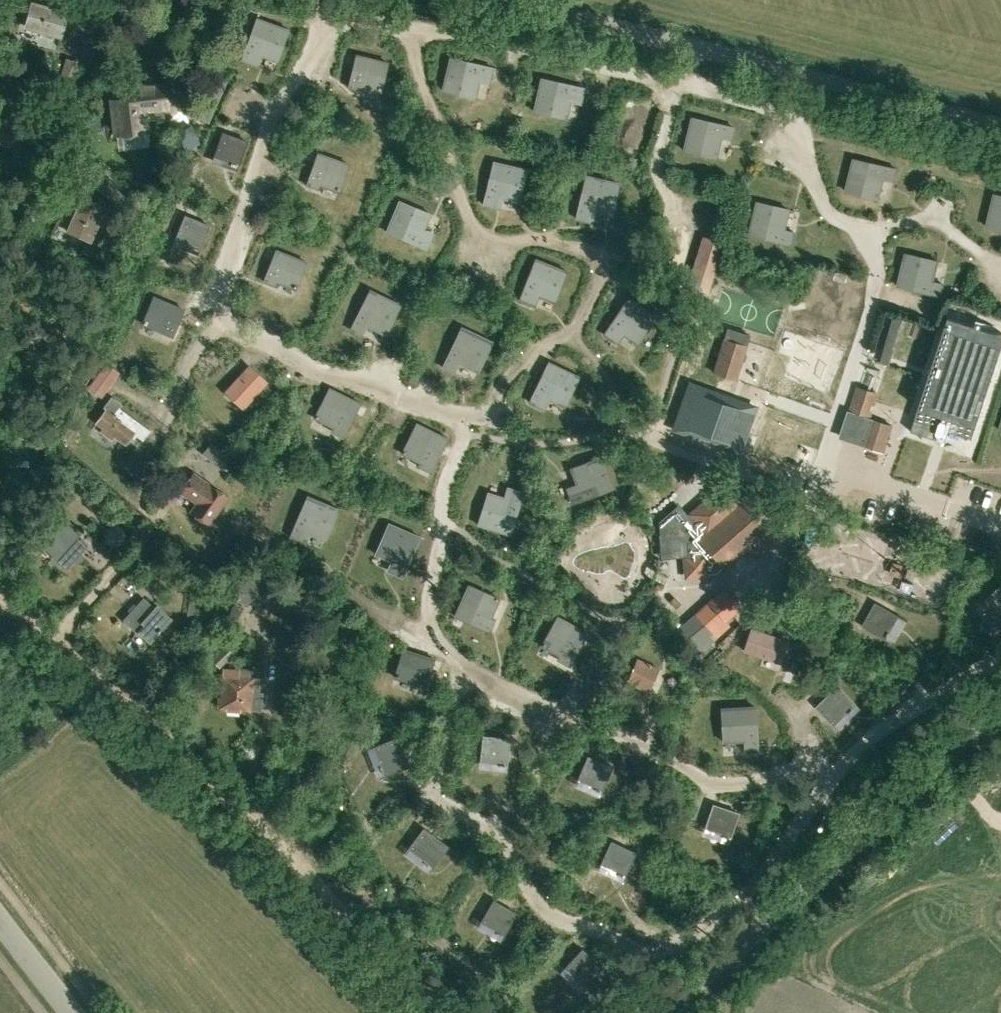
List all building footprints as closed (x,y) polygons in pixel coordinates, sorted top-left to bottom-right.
[(67,12),(32,2),(25,25),(61,35),(67,12)] [(242,59),(254,63),(257,54),(277,61),(288,29),(257,18),(242,59)] [(388,62),(357,55),(349,87),(361,90),(362,86),(381,91),(388,62)] [(450,57),(443,90),(475,97),(480,77),(490,79),(493,68),(450,57)] [(216,71),(197,113),(208,118),(227,76),(216,71)] [(571,97),(581,99),(584,87),(541,78),(534,110),(566,117),(571,97)] [(115,141),(145,138),(141,110),(155,108),(155,107),(166,106),(163,82),(149,83),(149,81),(139,82),(140,84),(126,86),(126,88),(110,90),(111,99),(110,99),(115,141)] [(0,133),(0,142),(15,149),(31,114),(13,105),(0,133)] [(716,157),(721,136),(731,139),(734,127),(691,116),(683,149),(716,157)] [(236,164),(238,165),(246,141),(223,133),(214,157),(231,163),(230,164),(236,166),(236,164)] [(348,164),(318,153),(307,184),(319,188),(320,185),(338,191),(348,164)] [(897,168),(854,158),(846,191),(879,199),(884,178),(894,180),(897,168)] [(526,168),(493,161),(484,204),(496,207),(498,196),(518,201),(526,168)] [(590,210),(611,215),(618,182),(586,175),(576,218),(588,221),(590,210)] [(995,194),(987,226),(1000,230),(1000,195),(995,194)] [(104,206),(83,196),(74,216),(76,218),(70,232),(89,240),(104,206)] [(399,201),(387,231),(427,248),(432,237),(422,233),(430,213),(399,201)] [(756,201),(748,234),(791,244),(794,232),(784,230),(788,209),(756,201)] [(197,248),(199,249),(209,225),(185,216),(176,240),(192,246),(192,247),(196,249),(197,248)] [(295,289),(306,262),(276,250),(264,281),(276,285),(277,282),(295,289)] [(941,296),(944,284),(933,281),(938,261),(906,253),(898,285),(941,296)] [(535,258),(519,299),(531,304),(535,294),(554,302),(566,270),(535,258)] [(694,267),(687,290),(706,296),(713,273),(694,267)] [(400,304),(370,290),(351,329),(362,334),(366,325),(385,334),(400,304)] [(154,296),(143,323),(172,336),(179,319),(187,322),(191,312),(183,309),(154,296)] [(629,296),(604,333),(614,340),(620,331),(638,343),(656,315),(629,296)] [(917,429),(951,440),(955,429),(978,436),(1000,364),(1000,329),(953,314),(917,429)] [(459,362),(478,371),(492,341),(462,327),(443,366),(454,372),(459,362)] [(724,338),(714,372),(736,379),(746,345),(724,338)] [(579,376),(549,362),(530,401),(541,407),(545,397),(564,406),(579,376)] [(89,386),(101,396),(119,373),(107,364),(89,386)] [(265,381),(250,366),(242,374),(241,374),(240,376),(241,376),(231,388),(240,396),(239,397),(246,403),(252,396),(252,395),(265,381)] [(691,383),(675,429),(695,436),(740,452),(756,407),(724,395),(691,383)] [(874,400),(876,393),(858,387),(851,411),(869,416),(871,412),(868,411),(871,400),(874,400)] [(360,403),(330,388),(315,417),(333,427),(331,430),(343,436),(360,403)] [(794,412),(827,426),(835,406),(803,392),(794,412)] [(142,440),(150,430),(119,407),(121,404),(111,396),(104,406),(106,408),(96,422),(124,443),(133,433),(142,440)] [(849,411),(841,436),(865,444),(866,442),(884,448),(892,425),(873,419),(873,418),(849,411)] [(447,438),(417,423),(398,463),(409,468),(413,459),(432,468),(447,438)] [(210,443),(203,453),(222,468),(229,458),(210,443)] [(614,488),(602,456),(571,468),(578,488),(568,491),(573,503),(614,488)] [(194,513),(195,517),(202,522),(206,521),(208,523),(226,497),(193,474),(181,491),(198,502),(191,511),(194,513)] [(705,574),(716,573),(756,539),(764,548),(781,533),(772,524),(774,523),(749,494),(737,505),(722,487),(691,514),(707,531),(699,538),(686,539),(687,540),(688,557),(685,557),(685,558),(687,576),(705,574)] [(477,525),(509,535),(522,493),(510,489),(507,500),(487,493),(477,525)] [(291,536),(302,541),(306,531),(325,539),(338,509),(308,496),(291,536)] [(986,496),(984,511),(995,513),(997,497),(986,496)] [(47,562),(52,556),(66,568),(86,546),(76,537),(78,534),(63,520),(36,551),(47,562)] [(389,523),(376,554),(395,562),(391,572),(402,577),(420,536),(389,523)] [(468,585),(455,616),(489,631),(494,619),(491,617),(499,598),(468,585)] [(1000,631),(1000,586),(983,603),(997,618),(989,625),(998,634),(1000,631)] [(736,609),(722,592),(696,615),(715,637),(728,625),(724,620),(736,609)] [(144,598),(124,620),(137,632),(132,638),(144,649),(172,618),(157,604),(154,607),(144,598)] [(195,613),(201,619),(210,616),(212,607),(205,601),(196,604),(195,613)] [(888,637),(899,616),(900,616),(876,603),(863,626),(885,638),(886,636),(888,637)] [(558,659),(569,665),(587,633),(558,616),(542,645),(560,655),(558,659)] [(779,661),(782,651),(786,640),(751,629),(744,650),(779,661)] [(219,667),(234,653),(225,644),(211,658),(219,667)] [(404,649),(395,677),(425,686),(434,658),(404,649)] [(626,682),(648,692),(659,668),(637,658),(626,682)] [(223,669),(221,707),(226,707),(226,710),(239,711),(240,708),(249,709),(261,710),(262,694),(259,693),(260,679),(252,678),(253,671),(238,670),(223,669)] [(857,704),(839,686),(817,706),(835,725),(849,711),(850,712),(854,709),(853,708),(857,704)] [(754,706),(721,708),(723,741),(744,740),(745,751),(757,750),(754,706)] [(506,764),(509,739),(483,736),(481,761),(499,764),(499,765),(504,766),(504,764),(506,764)] [(384,775),(408,764),(397,737),(373,747),(380,765),(379,765),(381,770),(382,770),(384,775)] [(601,790),(612,767),(588,756),(578,780),(594,787),(593,788),(598,791),(599,789),(601,790)] [(738,813),(714,804),(705,829),(722,835),(722,836),(727,838),(727,836),(730,837),(738,813)] [(432,867),(448,846),(424,828),(408,849),(424,860),(423,862),(427,865),(428,864),(432,867)] [(624,875),(635,852),(612,841),(600,864),(617,872),(617,873),(621,876),(622,874),(624,875)] [(503,935),(516,913),(494,900),(481,922),(496,931),(495,932),(500,935),(501,934),(503,935)] [(584,986),(601,967),(582,949),(565,968),(578,980),(577,981),(581,985),(582,984),(584,986)]
